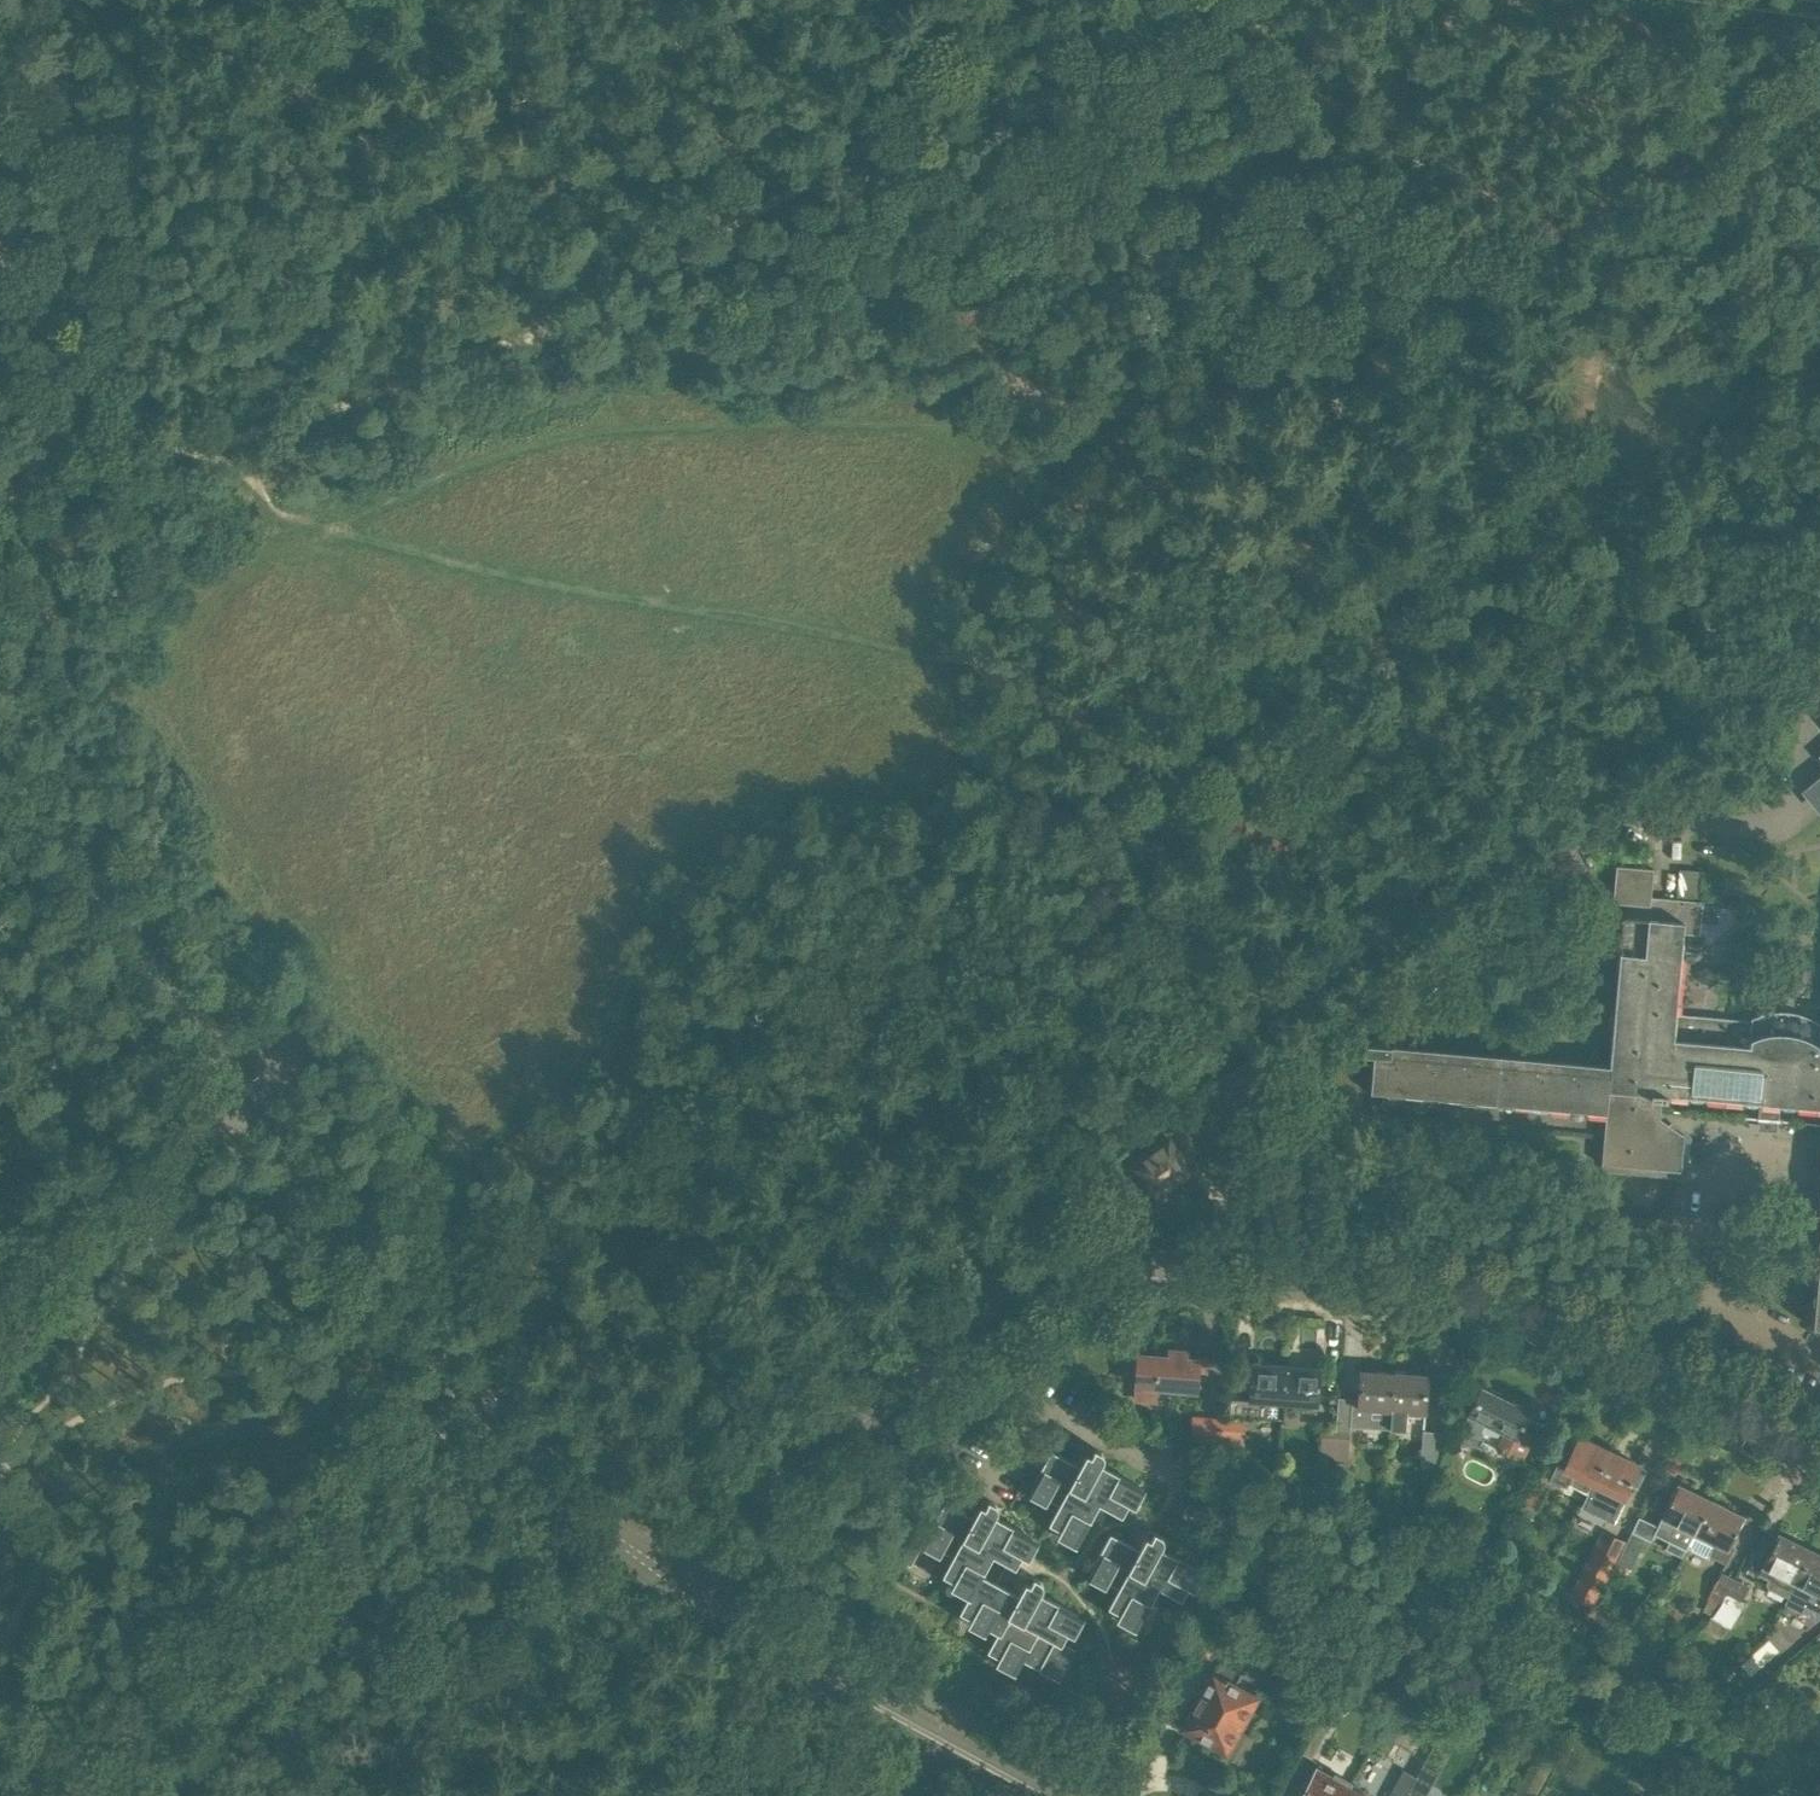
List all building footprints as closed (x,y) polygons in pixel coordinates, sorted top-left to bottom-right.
[(1333,1057),(1330,1092),(1358,1094),(1360,1079),(1372,1080),(1371,1091),(1607,1112),(1602,1164),(1656,1168),(1681,1171),(1684,1135),(1660,1119),(1662,1100),(1667,1100),(1667,1094),(1761,1103),(1759,1118),(1777,1119),(1778,1104),(1819,1108),(1819,1026),(1818,1026),(1819,1024),(1814,1021),(1808,1018),(1801,1016),(1794,1014),(1787,1013),(1780,1012),(1773,1013),(1766,1014),(1759,1016),(1753,1018),(1753,1020),(1675,1013),(1683,933),(1700,934),(1701,922),(1703,904),(1703,901),(1701,901),(1675,898),(1651,896),(1653,868),(1616,864),(1612,902),(1628,904),(1627,916),(1623,915),(1609,1065),(1391,1044),(1365,1042),(1364,1051),(1334,1049),(1333,1057)] [(1678,869),(1675,898),(1701,901),(1704,872),(1678,869)] [(1703,904),(1701,922),(1715,923),(1718,905),(1703,904)] [(1688,935),(1687,944),(1699,945),(1700,936),(1688,935)] [(1268,1097),(1270,1077),(1271,1058),(1251,1054),(1220,1077),(1234,1095),(1268,1097)] [(1181,1153),(1170,1137),(1152,1151),(1151,1150),(1130,1166),(1142,1183),(1144,1181),(1157,1197),(1178,1181),(1176,1179),(1191,1169),(1180,1154),(1181,1153)] [(1158,1357),(1138,1355),(1135,1396),(1145,1397),(1145,1401),(1156,1402),(1157,1388),(1197,1391),(1199,1359),(1158,1356),(1158,1357)] [(1283,1418),(1284,1402),(1286,1365),(1252,1363),(1250,1399),(1249,1416),(1283,1418)] [(1318,1404),(1320,1367),(1286,1365),(1284,1402),(1283,1418),(1283,1425),(1298,1426),(1300,1403),(1318,1404)] [(1369,1416),(1370,1414),(1370,1412),(1392,1414),(1395,1373),(1361,1370),(1359,1398),(1352,1398),(1351,1426),(1363,1426),(1364,1417),(1367,1417),(1368,1417),(1369,1416)] [(1428,1375),(1395,1373),(1392,1414),(1391,1428),(1406,1429),(1407,1410),(1426,1411),(1428,1375)] [(1533,1436),(1520,1429),(1529,1411),(1481,1388),(1468,1414),(1469,1414),(1461,1431),(1459,1443),(1468,1444),(1469,1443),(1468,1443),(1472,1436),(1478,1439),(1481,1431),(1487,1434),(1494,1435),(1498,1436),(1501,1430),(1510,1434),(1503,1448),(1500,1447),(1499,1450),(1519,1460),(1531,1436),(1532,1437),(1533,1436)] [(1228,1453),(1229,1420),(1192,1416),(1191,1446),(1205,1447),(1204,1452),(1228,1453)] [(1244,1454),(1245,1422),(1231,1422),(1231,1420),(1229,1420),(1228,1453),(1244,1454)] [(1334,1457),(1336,1429),(1321,1427),(1319,1455),(1334,1457)] [(1347,1471),(1350,1430),(1336,1429),(1334,1457),(1333,1470),(1347,1471)] [(1438,1469),(1447,1432),(1423,1430),(1421,1468),(1438,1469)] [(1593,1483),(1609,1450),(1578,1435),(1563,1467),(1557,1464),(1550,1478),(1563,1485),(1564,1485),(1565,1485),(1566,1484),(1567,1483),(1572,1473),(1593,1483)] [(1105,1456),(1105,1455),(1104,1453),(1103,1452),(1102,1451),(1096,1448),(1092,1455),(1088,1453),(1081,1466),(1069,1487),(1085,1496),(1102,1465),(1105,1461),(1105,1459),(1105,1458),(1105,1456)] [(1059,1504),(1069,1487),(1081,1466),(1052,1450),(1031,1488),(1059,1504)] [(1637,1487),(1646,1469),(1639,1465),(1609,1450),(1593,1483),(1582,1505),(1596,1512),(1607,1490),(1623,1498),(1630,1484),(1637,1487)] [(1123,1517),(1140,1486),(1102,1465),(1085,1496),(1100,1504),(1123,1517)] [(1530,1526),(1537,1510),(1536,1510),(1547,1486),(1534,1480),(1516,1520),(1530,1526)] [(1689,1544),(1710,1500),(1678,1484),(1654,1534),(1669,1542),(1686,1550),(1689,1544)] [(1080,1540),(1100,1504),(1085,1496),(1069,1487),(1059,1504),(1049,1523),(1080,1540)] [(998,1508),(998,1506),(997,1504),(995,1503),(988,1499),(984,1506),(980,1504),(973,1517),(962,1538),(991,1553),(980,1573),(997,1582),(1024,1532),(995,1516),(997,1512),(998,1510),(998,1509),(998,1508)] [(1219,1531),(1225,1518),(1190,1500),(1184,1513),(1219,1531)] [(1710,1500),(1689,1544),(1691,1550),(1706,1557),(1711,1555),(1726,1563),(1734,1547),(1729,1545),(1743,1516),(1710,1500)] [(953,1556),(962,1538),(973,1517),(945,1502),(929,1530),(924,1540),(953,1556)] [(911,1565),(924,1540),(929,1530),(917,1524),(898,1559),(911,1565)] [(1594,1607),(1626,1541),(1603,1529),(1570,1595),(1594,1607)] [(1164,1540),(1164,1538),(1163,1537),(1163,1536),(1161,1535),(1154,1531),(1150,1539),(1146,1536),(1139,1549),(1128,1570),(1144,1579),(1161,1548),(1163,1543),(1164,1542),(1164,1541),(1164,1540)] [(1631,1569),(1646,1539),(1632,1532),(1617,1562),(1631,1569)] [(1790,1594),(1794,1585),(1795,1583),(1795,1582),(1812,1551),(1812,1550),(1779,1533),(1763,1565),(1759,1573),(1770,1579),(1768,1583),(1770,1587),(1785,1595),(1789,1593),(1790,1594)] [(1119,1587),(1128,1570),(1139,1549),(1111,1534),(1090,1572),(1119,1587)] [(971,1590),(980,1573),(991,1553),(962,1538),(953,1556),(942,1575),(971,1590)] [(1182,1599),(1189,1585),(1198,1568),(1161,1548),(1144,1579),(1159,1587),(1182,1599)] [(1812,1550),(1812,1551),(1795,1582),(1795,1583),(1794,1585),(1790,1594),(1785,1603),(1807,1613),(1810,1607),(1819,1611),(1819,1553),(1812,1550)] [(1139,1624),(1159,1587),(1144,1579),(1128,1570),(1119,1587),(1108,1607),(1139,1624)] [(1712,1615),(1723,1604),(1735,1579),(1721,1571),(1707,1599),(1710,1601),(1708,1604),(1706,1604),(1703,1611),(1712,1615)] [(998,1632),(1009,1613),(1019,1594),(997,1582),(980,1573),(971,1590),(960,1611),(998,1632)] [(1043,1585),(1043,1583),(1042,1582),(1041,1580),(1040,1579),(1034,1576),(1030,1584),(1026,1581),(1019,1594),(1009,1613),(1025,1622),(1040,1593),(1043,1589),(1043,1587),(1043,1585)] [(1730,1628),(1747,1602),(1741,1599),(1749,1585),(1735,1579),(1723,1604),(1712,1615),(1705,1626),(1722,1637),(1727,1627),(1730,1628)] [(1209,1660),(1232,1614),(1223,1610),(1234,1588),(1220,1580),(1184,1647),(1209,1660)] [(1387,1592),(1376,1612),(1386,1617),(1397,1597),(1387,1592)] [(1062,1642),(1078,1614),(1040,1593),(1025,1622),(1040,1630),(1062,1642)] [(1465,1600),(1458,1612),(1471,1620),(1478,1608),(1465,1600)] [(1019,1668),(1020,1667),(1023,1661),(1040,1630),(1025,1622),(1009,1613),(998,1632),(988,1652),(1019,1668)] [(1076,1650),(1062,1642),(1040,1630),(1023,1661),(1059,1681),(1076,1650)] [(1262,1712),(1250,1705),(1253,1701),(1232,1690),(1241,1675),(1220,1663),(1193,1710),(1188,1707),(1179,1723),(1185,1726),(1183,1728),(1206,1740),(1202,1748),(1218,1757),(1222,1750),(1225,1751),(1241,1723),(1252,1729),(1262,1712)] [(1480,1694),(1462,1703),(1469,1716),(1487,1707),(1480,1694)] [(1639,1715),(1649,1720),(1656,1708),(1646,1702),(1639,1715)] [(1553,1766),(1534,1756),(1514,1792),(1521,1795),(1536,1795),(1553,1766)] [(1351,1782),(1318,1764),(1300,1795),(1343,1795),(1351,1782)] [(1403,1769),(1389,1795),(1405,1795),(1416,1775),(1403,1769)] [(1361,1794),(1363,1789),(1351,1782),(1343,1795),(1365,1795),(1361,1794)]
